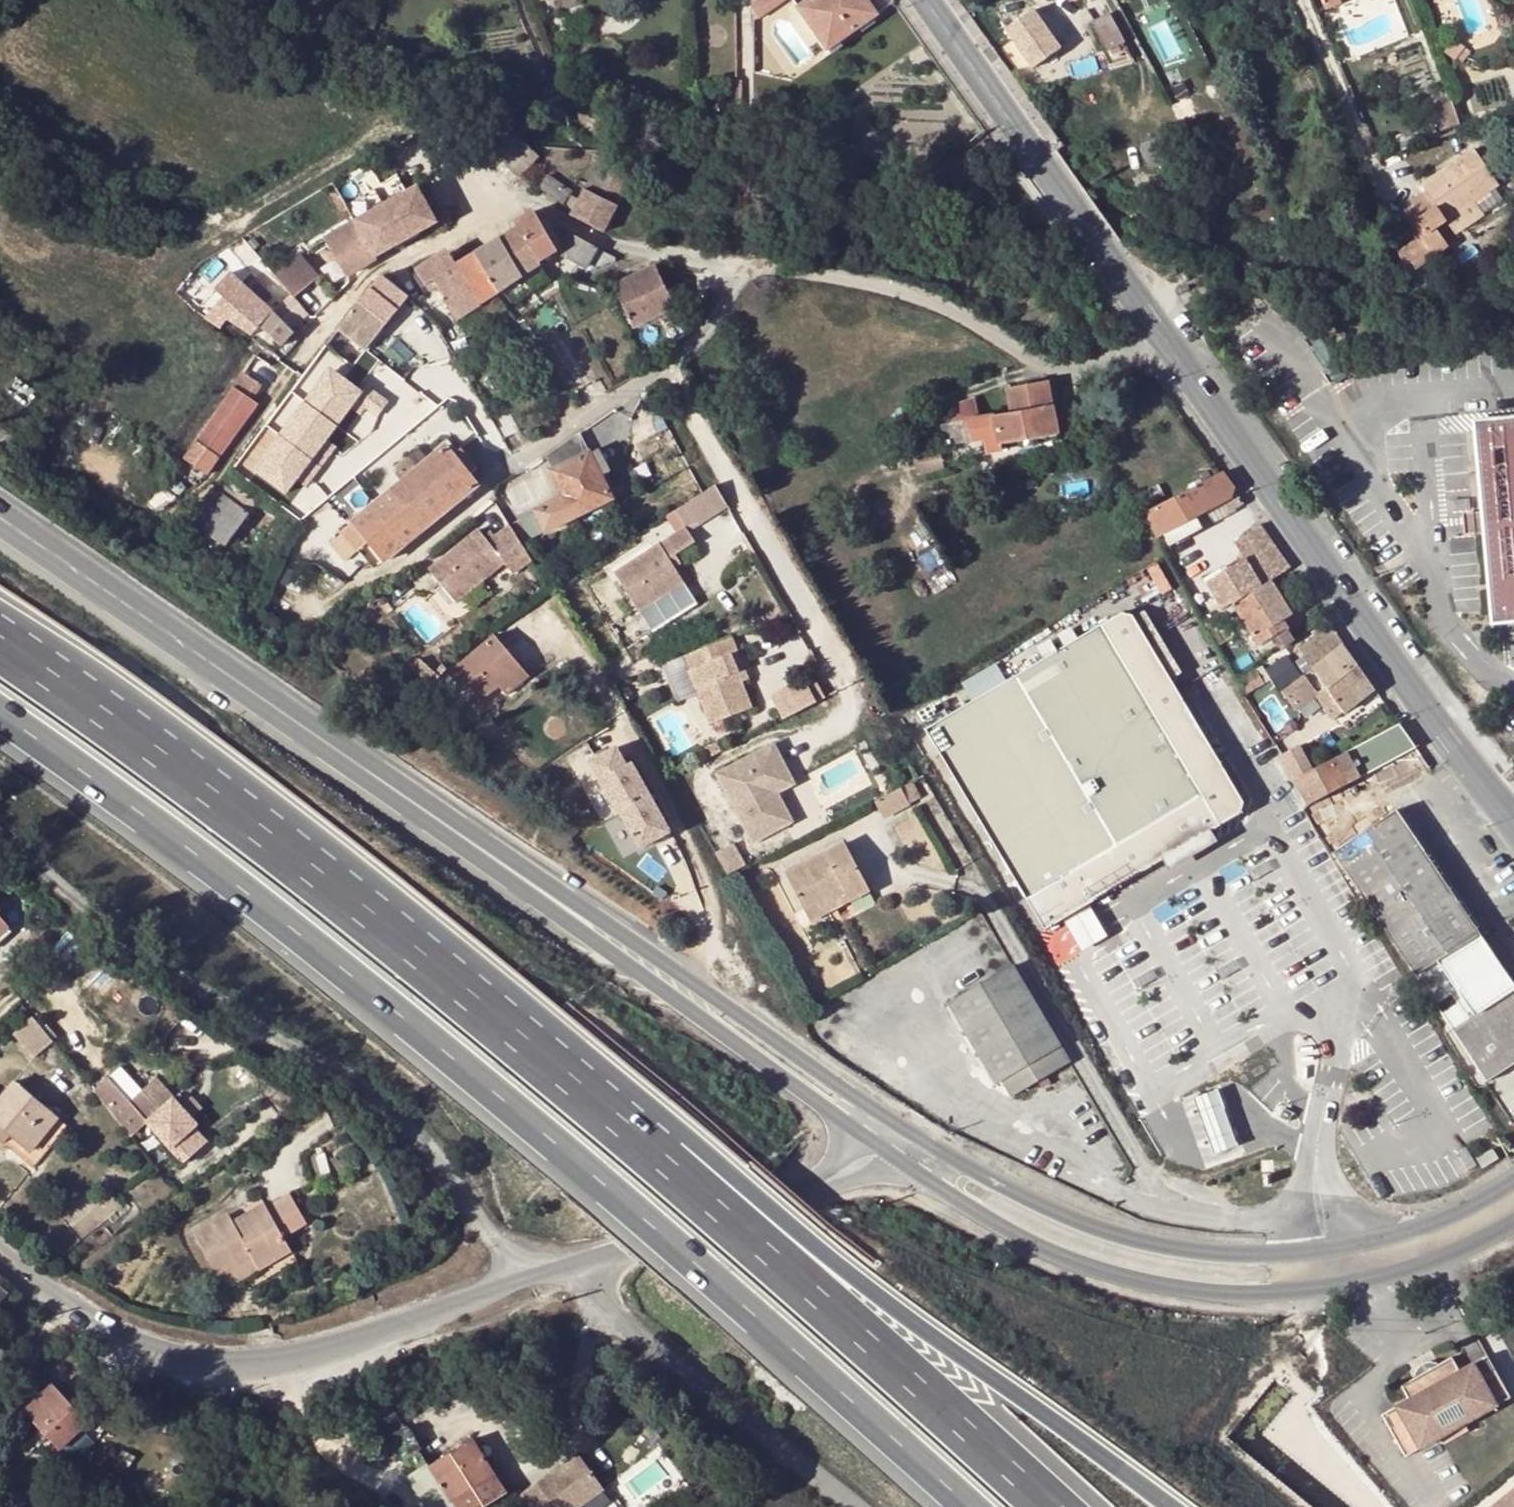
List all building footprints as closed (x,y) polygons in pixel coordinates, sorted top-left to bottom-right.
[(755,2),(755,11),(760,18),(781,4),(779,0),(758,0),(755,2)] [(799,8),(827,49),(876,15),(866,0),(811,0),(799,8)] [(1033,69),(1064,47),(1036,6),(1004,28),(1033,69)] [(1093,21),(1094,23),(1104,42),(1108,50),(1124,41),(1110,15),(1109,13),(1093,21)] [(1092,49),(1104,42),(1094,23),(1082,30),(1092,49)] [(1437,29),(1430,40),(1447,52),(1455,42),(1437,29)] [(517,136),(509,144),(518,154),(526,145),(517,136)] [(508,166),(518,154),(509,144),(505,141),(493,153),(508,166)] [(608,150),(604,157),(614,162),(618,156),(608,150)] [(1421,185),(1428,195),(1436,207),(1426,214),(1418,202),(1404,212),(1421,237),(1446,220),(1474,201),(1496,185),(1472,150),(1421,185)] [(638,175),(614,162),(604,157),(588,183),(571,215),(604,233),(638,175)] [(428,174),(423,163),(410,169),(416,180),(428,174)] [(546,178),(541,189),(565,202),(571,191),(546,178)] [(419,187),(382,209),(402,241),(434,223),(438,220),(419,187)] [(1428,195),(1418,202),(1426,214),(1436,207),(1428,195)] [(1474,201),(1446,220),(1456,234),(1483,215),(1474,201)] [(402,241),(382,209),(356,224),(359,228),(334,243),(351,274),(379,258),(377,255),(387,250),(402,241)] [(518,229),(501,239),(524,276),(541,265),(539,262),(557,251),(533,210),(514,223),(518,229)] [(589,266),(598,249),(572,235),(564,253),(566,255),(589,266)] [(1433,255),(1421,237),(1398,253),(1413,288),(1428,282),(1421,264),(1433,255)] [(501,239),(476,255),(499,292),(524,276),(501,239)] [(458,266),(447,250),(432,260),(442,276),(458,266)] [(298,252),(274,272),(292,294),(294,297),(319,277),(298,252)] [(481,303),(499,292),(476,255),(458,266),(470,285),(481,303)] [(464,288),(470,285),(458,266),(442,276),(432,260),(417,271),(426,286),(430,283),(434,281),(437,286),(457,318),(476,306),(464,288)] [(676,307),(655,267),(614,287),(634,328),(676,307)] [(362,346),(389,280),(384,276),(381,274),(341,328),(362,346)] [(389,280),(362,346),(369,351),(411,298),(389,280)] [(292,294),(278,305),(295,322),(308,314),(294,297),(292,294)] [(278,305),(260,324),(282,345),(294,333),(289,327),(295,322),(278,305)] [(248,399),(271,365),(255,354),(226,398),(241,409),(248,399)] [(333,369),(311,399),(339,420),(362,391),(333,369)] [(1000,443),(1004,442),(1057,434),(1049,380),(1010,385),(1013,413),(981,418),(978,397),(951,406),(953,421),(943,423),(946,443),(986,437),(999,435),(1000,443)] [(226,432),(241,409),(226,398),(202,434),(186,459),(207,474),(219,456),(213,452),(226,432)] [(254,404),(248,399),(241,409),(213,452),(219,456),(254,404)] [(313,479),(332,452),(322,445),(338,424),(309,403),(261,468),(289,489),(302,471),(313,479)] [(1500,612),(1494,533),(1510,532),(1507,502),(1491,504),(1485,431),(1513,428),(1513,412),(1468,417),(1487,627),(1513,624),(1513,611),(1500,612)] [(680,425),(642,429),(648,496),(686,493),(680,425)] [(1485,431),(1491,504),(1507,502),(1510,532),(1494,533),(1500,612),(1513,611),(1513,428),(1485,431)] [(563,445),(546,457),(553,471),(566,497),(537,512),(547,532),(614,500),(603,478),(591,453),(580,435),(563,445)] [(999,435),(986,437),(987,451),(1004,448),(1004,442),(1000,443),(999,435)] [(471,474),(455,454),(447,445),(352,522),(369,543),(384,560),(478,484),(471,474)] [(591,453),(603,478),(613,474),(600,448),(591,453)] [(455,454),(471,474),(477,469),(461,449),(455,454)] [(233,473),(220,489),(196,521),(210,533),(226,545),(250,513),(245,510),(253,499),(257,492),(233,473)] [(1234,498),(1236,490),(1224,473),(1220,475),(1234,498)] [(1234,498),(1220,475),(1148,513),(1161,536),(1198,517),(1207,512),(1223,504),(1234,498)] [(542,476),(504,498),(509,507),(547,486),(542,476)] [(1234,498),(1223,504),(1229,513),(1237,509),(1236,506),(1244,502),(1236,490),(1234,498)] [(245,510),(250,513),(258,520),(266,509),(253,499),(245,510)] [(1223,504),(1207,512),(1213,522),(1229,513),(1223,504)] [(678,513),(639,537),(648,552),(651,556),(690,532),(678,513)] [(1161,536),(1171,555),(1176,552),(1172,544),(1204,526),(1198,517),(1161,536)] [(369,543),(352,522),(342,530),(359,551),(369,543)] [(1281,554),(1259,523),(1235,542),(1245,557),(1208,581),(1224,609),(1226,607),(1236,601),(1238,603),(1259,589),(1249,574),(1281,554)] [(480,527),(432,567),(459,600),(504,564),(515,576),(533,561),(511,524),(489,540),(480,527)] [(630,585),(636,581),(658,568),(651,556),(648,552),(573,599),(598,639),(645,609),(636,594),(630,585)] [(1278,635),(1290,628),(1285,619),(1295,614),(1273,577),(1290,567),(1281,554),(1249,574),(1259,589),(1238,603),(1236,601),(1226,607),(1224,609),(1229,617),(1241,609),(1262,644),(1278,635)] [(407,577),(386,594),(395,606),(416,588),(407,577)] [(630,585),(636,594),(642,589),(636,581),(630,585)] [(1126,607),(933,722),(1046,927),(1239,812),(1242,801),(1136,610),(1126,607)] [(645,609),(598,639),(612,660),(658,631),(645,609)] [(1213,619),(1220,615),(1216,609),(1210,613),(1213,619)] [(1226,623),(1220,615),(1213,619),(1208,623),(1212,631),(1226,623)] [(1226,623),(1212,631),(1215,636),(1229,628),(1226,623)] [(1315,665),(1346,645),(1332,626),(1302,647),(1315,665)] [(1290,628),(1278,635),(1285,646),(1296,639),(1290,628)] [(495,635),(448,676),(483,716),(529,677),(495,635)] [(740,652),(733,637),(686,656),(714,724),(754,707),(733,655),(740,652)] [(1377,689),(1346,645),(1315,665),(1313,667),(1314,668),(1329,689),(1345,711),(1377,689)] [(733,655),(744,682),(751,679),(740,652),(733,655)] [(972,695),(1004,677),(997,665),(965,682),(972,695)] [(1329,689),(1314,668),(1305,674),(1305,675),(1313,686),(1320,696),(1329,689)] [(1257,671),(1242,679),(1250,693),(1265,685),(1257,671)] [(1313,686),(1305,675),(1295,683),(1303,694),(1313,686)] [(773,698),(783,719),(826,698),(816,677),(773,698)] [(1292,701),(1303,694),(1295,683),(1285,690),(1292,701)] [(1345,711),(1329,689),(1320,696),(1319,697),(1335,718),(1345,711)] [(781,792),(798,783),(777,743),(720,773),(756,842),(786,826),(771,797),(781,792)] [(1302,747),(1284,756),(1296,780),(1314,770),(1302,747)] [(617,748),(597,759),(607,777),(601,781),(619,814),(622,813),(651,796),(633,763),(628,766),(617,748)] [(1365,777),(1352,751),(1335,759),(1349,785),(1365,777)] [(597,759),(591,763),(601,781),(607,777),(597,759)] [(1296,780),(1310,805),(1349,785),(1335,759),(1323,766),(1314,770),(1296,780)] [(907,785),(880,800),(889,814),(915,799),(907,785)] [(771,797),(786,826),(796,821),(781,792),(771,797)] [(671,833),(651,796),(622,813),(642,849),(671,833)] [(1400,814),(1337,853),(1418,974),(1483,937),(1400,814)] [(845,894),(850,901),(872,889),(848,843),(786,874),(803,909),(828,896),(831,901),(845,894)] [(828,896),(803,909),(809,921),(850,901),(845,894),(831,901),(828,896)] [(9,927),(4,922),(0,925),(0,934),(9,927)] [(1422,980),(1485,939),(1483,937),(1418,974),(1422,980)] [(1492,951),(1430,992),(1455,1031),(1513,994),(1513,983),(1492,951)] [(1014,1095),(1069,1063),(1013,968),(951,1005),(999,1084),(1005,1081),(1014,1095)] [(1455,1031),(1490,1083),(1513,1068),(1513,994),(1455,1031)] [(53,1042),(34,1018),(14,1034),(34,1057),(53,1042)] [(113,1079),(98,1092),(135,1137),(149,1126),(184,1168),(207,1149),(195,1134),(199,1131),(160,1083),(133,1104),(113,1079)] [(59,1118),(16,1082),(0,1100),(0,1099),(0,1139),(7,1131),(12,1136),(31,1152),(59,1118)] [(1216,1086),(1191,1095),(1211,1150),(1236,1140),(1216,1086)] [(0,1139),(0,1140),(5,1144),(12,1136),(7,1131),(0,1139)] [(256,1260),(262,1270),(292,1253),(285,1240),(308,1228),(293,1199),(269,1211),(266,1206),(251,1213),(254,1219),(237,1228),(234,1223),(231,1216),(196,1235),(221,1279),(256,1260)] [(251,1213),(234,1223),(237,1228),(254,1219),(251,1213)] [(256,1260),(221,1279),(227,1289),(243,1280),(262,1270),(256,1260)] [(11,1290),(0,1281),(0,1305),(11,1290)] [(1408,1401),(1381,1416),(1405,1458),(1497,1407),(1474,1365),(1459,1373),(1452,1359),(1401,1387),(1408,1401)] [(88,1423),(56,1387),(26,1413),(58,1449),(88,1423)] [(506,1490),(474,1440),(431,1467),(407,1429),(386,1442),(426,1506),(478,1506),(506,1490)] [(581,1455),(539,1485),(554,1506),(582,1506),(605,1490),(581,1455)] [(1492,1506),(1510,1506),(1513,1504),(1513,1490),(1492,1506)]
